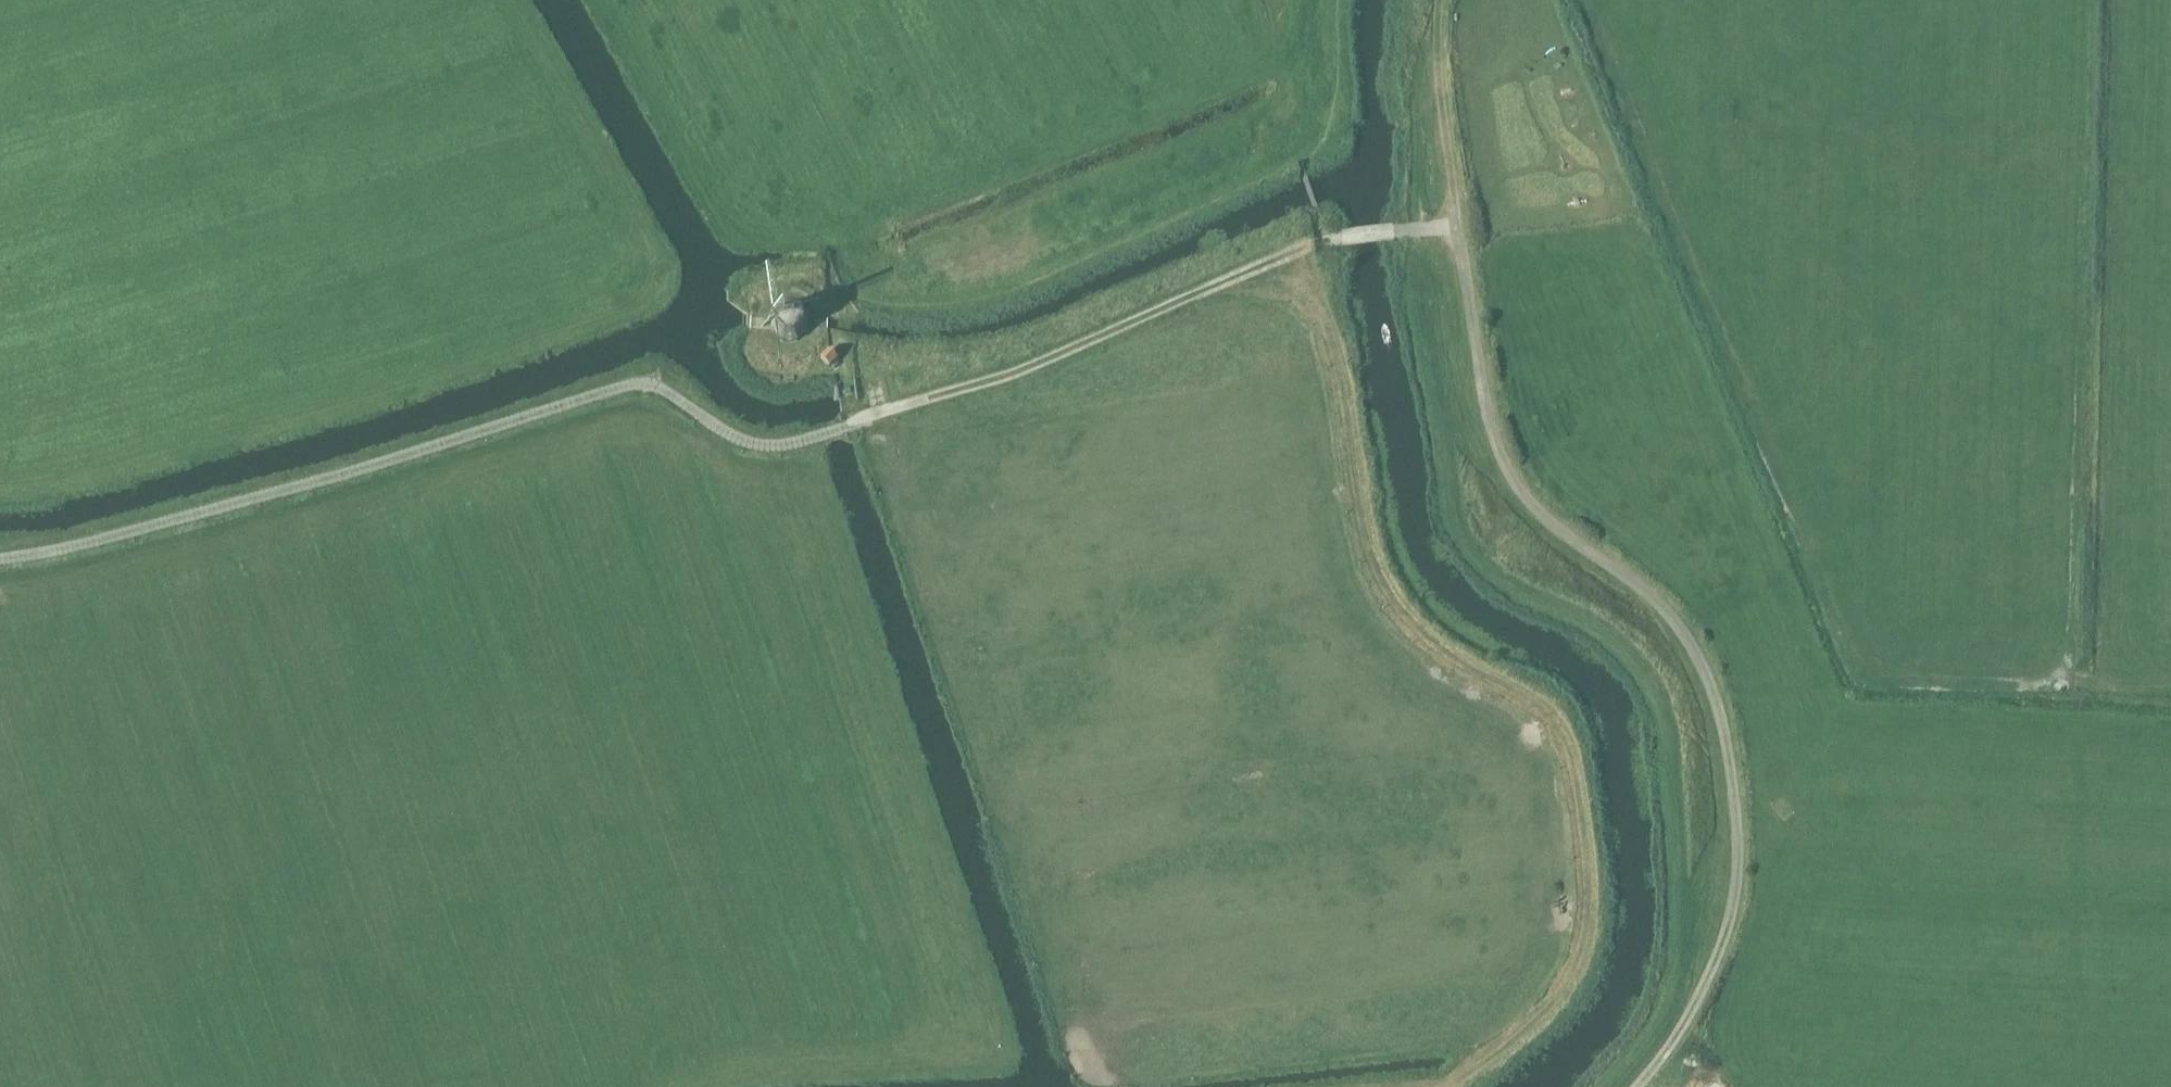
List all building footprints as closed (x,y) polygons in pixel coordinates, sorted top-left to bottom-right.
[(807,336),(808,322),(798,311),(784,309),(772,321),(774,338),(784,348),(799,347),(807,336)] [(820,359),(829,369),(838,361),(829,351),(820,359)]
